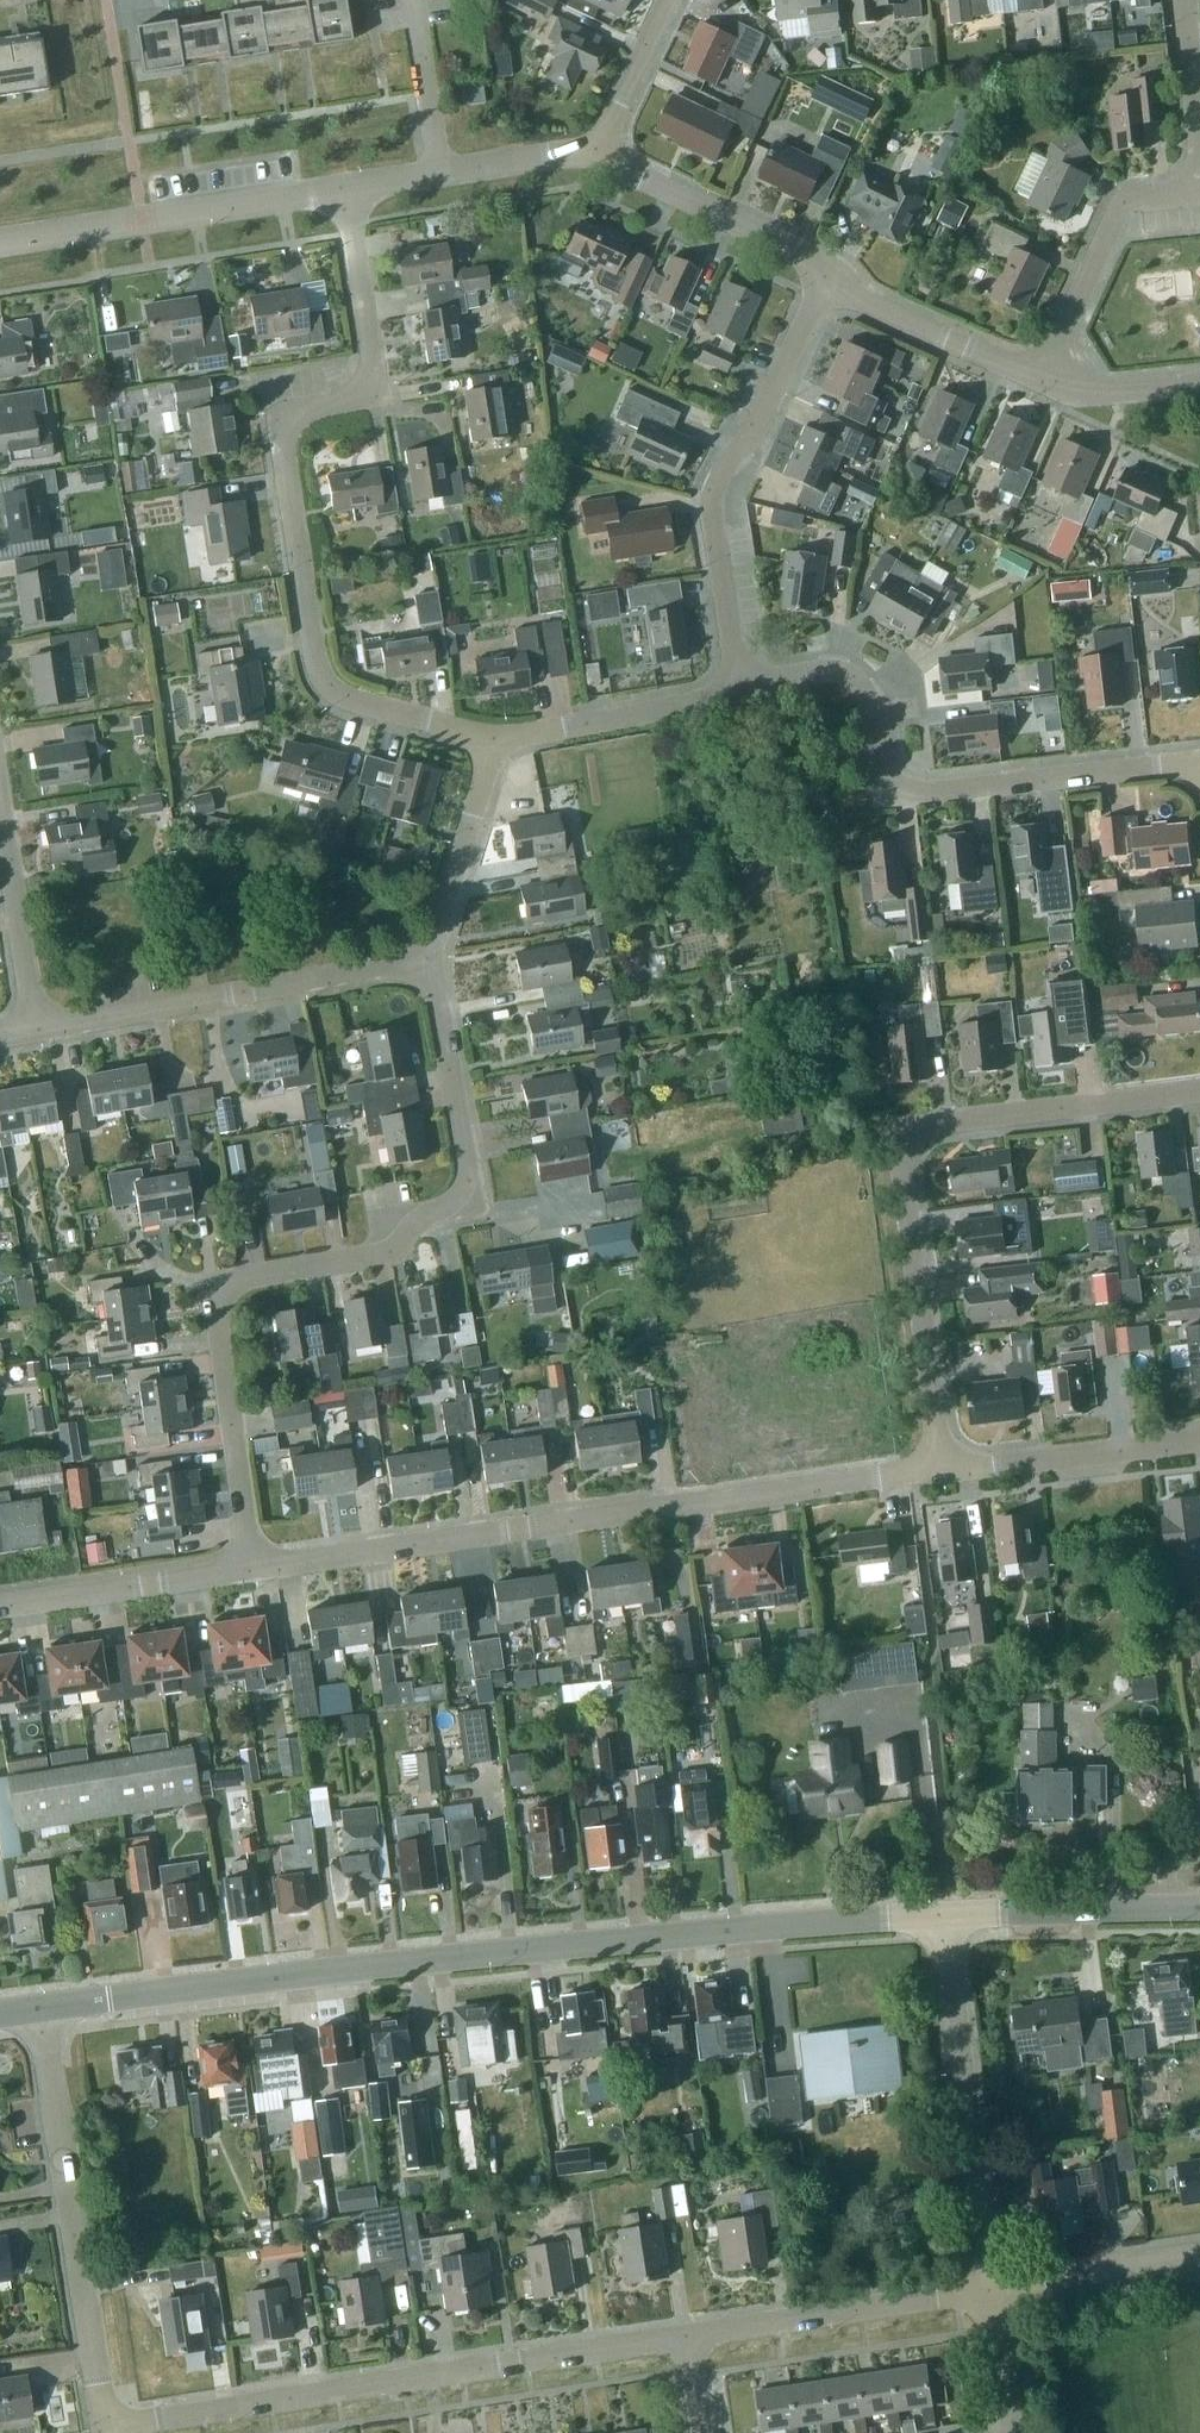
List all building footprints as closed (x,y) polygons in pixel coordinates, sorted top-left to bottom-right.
[(236,11),(219,14),(220,19),(175,27),(174,21),(134,28),(142,75),(181,68),(180,63),(225,56),(226,61),(266,55),(265,49),(310,42),(311,48),(351,41),(344,0),(234,0),(236,11)] [(548,18),(555,2),(551,0),(502,0),(502,2),(519,10),(521,6),(548,18)] [(564,6),(591,19),(597,6),(615,15),(622,0),(567,0),(564,6)] [(812,39),(841,36),(837,0),(777,0),(781,40),(812,36),(812,39)] [(923,18),(921,0),(852,0),(854,25),(877,22),(875,8),(893,6),(895,21),(923,18)] [(952,26),(972,24),(971,19),(990,17),(988,0),(949,0),(952,26)] [(1018,14),(1044,10),(1043,0),(1016,0),(1018,14)] [(1070,8),(1069,0),(1056,0),(1058,9),(1070,8)] [(593,46),(596,37),(557,19),(548,40),(556,44),(551,55),(557,58),(547,80),(570,91),(580,69),(594,75),(605,51),(593,46)] [(693,40),(698,42),(685,70),(716,85),(729,57),(751,67),(766,35),(736,21),(729,37),(701,24),(693,40)] [(48,90),(40,41),(0,47),(0,97),(48,90)] [(1027,48),(1010,50),(1012,62),(1028,59),(1027,48)] [(921,72),(935,71),(933,49),(919,50),(921,72)] [(1057,59),(1045,74),(1054,81),(1066,66),(1057,59)] [(1164,122),(1160,90),(1159,80),(1132,83),(1134,98),(1110,101),(1116,152),(1150,148),(1148,124),(1164,122)] [(463,92),(465,107),(486,103),(484,89),(463,92)] [(873,101),(847,89),(839,106),(865,118),(873,101)] [(752,142),(761,122),(721,104),(715,116),(675,97),(658,133),(686,147),(685,149),(716,164),(731,131),(752,142)] [(961,108),(950,130),(963,136),(974,114),(961,108)] [(1081,198),(1090,180),(1074,172),(1077,166),(1091,157),(1073,131),(1053,144),(1046,158),(1050,161),(1028,205),(1065,223),(1078,196),(1081,198)] [(943,146),(959,154),(964,143),(948,135),(943,146)] [(833,189),(845,162),(817,149),(811,160),(777,144),(761,178),(789,192),(788,194),(806,203),(817,181),(833,189)] [(874,230),(904,244),(924,200),(894,186),(894,187),(864,173),(851,199),(882,213),(874,230)] [(953,227),(963,206),(948,199),(938,220),(953,227)] [(579,274),(584,263),(599,270),(598,271),(595,270),(591,279),(595,288),(615,298),(613,302),(628,309),(650,262),(635,255),(634,256),(624,252),(630,240),(614,233),(612,237),(580,222),(565,254),(568,256),(563,266),(566,267),(564,271),(573,275),(575,272),(579,274)] [(1038,289),(1048,267),(1022,254),(1029,241),(992,223),(980,249),(1008,262),(991,297),(1023,313),(1036,288),(1038,289)] [(461,271),(461,273),(452,274),(447,244),(397,252),(402,288),(425,285),(427,299),(464,293),(489,288),(486,267),(461,271)] [(652,298),(676,309),(666,331),(685,340),(699,309),(686,303),(700,272),(670,258),(652,298)] [(737,345),(757,300),(725,286),(705,331),(722,339),(716,351),(705,346),(698,361),(726,373),(732,359),(729,358),(735,344),(737,345)] [(284,335),(286,349),(324,344),(319,313),(306,315),(302,290),(254,297),(260,339),(284,335)] [(476,291),(464,293),(467,310),(479,308),(476,291)] [(464,293),(427,299),(429,313),(421,314),(428,364),(465,358),(458,315),(468,314),(467,310),(464,293)] [(175,367),(196,363),(197,372),(227,368),(218,318),(199,321),(195,299),(144,307),(151,347),(171,344),(175,367)] [(0,342),(0,377),(24,373),(26,373),(25,370),(36,369),(35,357),(23,359),(20,339),(32,338),(29,321),(0,325),(0,333),(1,341),(0,342)] [(104,335),(107,353),(131,349),(127,331),(104,335)] [(228,337),(231,360),(248,357),(245,335),(228,337)] [(593,341),(587,356),(603,363),(610,348),(593,341)] [(555,342),(547,361),(578,373),(586,354),(555,342)] [(620,342),(612,361),(635,370),(642,351),(620,342)] [(844,344),(833,367),(876,387),(882,375),(897,382),(902,371),(887,364),(844,344)] [(529,353),(516,355),(520,383),(534,380),(529,353)] [(876,387),(833,367),(822,391),(843,400),(837,414),(848,419),(884,435),(891,421),(882,417),(886,406),(871,399),(876,387)] [(464,393),(471,442),(507,436),(501,393),(509,392),(506,372),(470,377),(473,392),(464,393)] [(236,452),(229,406),(210,409),(208,398),(210,397),(207,381),(170,386),(172,395),(175,416),(187,414),(190,436),(188,436),(192,459),(236,452)] [(913,383),(907,397),(917,402),(924,388),(913,383)] [(170,384),(157,385),(159,397),(172,395),(170,386),(170,384)] [(646,464),(674,476),(689,442),(652,425),(660,407),(626,392),(613,421),(637,431),(626,455),(633,459),(632,461),(645,466),(646,464)] [(933,467),(957,477),(968,451),(955,445),(972,407),(939,392),(920,436),(942,446),(933,467)] [(7,454),(9,464),(51,458),(47,435),(34,437),(31,416),(44,414),(41,396),(11,401),(13,417),(0,419),(0,455),(7,454)] [(121,408),(110,410),(112,421),(123,420),(121,408)] [(997,490),(1021,500),(1032,474),(1019,468),(1036,430),(1003,416),(984,459),(1006,469),(997,490)] [(123,420),(112,421),(114,433),(124,431),(123,420)] [(795,452),(836,470),(843,454),(865,465),(875,442),(842,426),(835,441),(806,427),(795,452)] [(1057,517),(1062,519),(1048,552),(1068,560),(1083,526),(1082,526),(1093,501),(1080,495),(1097,457),(1062,442),(1043,485),(1066,496),(1057,517)] [(443,497),(445,506),(465,502),(458,467),(445,469),(441,447),(405,453),(414,502),(443,497)] [(836,470),(795,452),(784,476),(805,485),(797,503),(829,518),(842,489),(830,483),(836,470)] [(183,463),(186,486),(202,484),(199,461),(183,463)] [(131,462),(120,463),(124,493),(135,492),(131,462)] [(101,465),(82,468),(84,486),(104,483),(101,465)] [(377,505),(378,515),(399,512),(391,468),(377,471),(376,469),(327,477),(333,513),(377,505)] [(1155,541),(1164,544),(1176,516),(1157,508),(1166,488),(1126,470),(1114,499),(1113,501),(1141,513),(1134,531),(1155,541)] [(5,494),(12,544),(48,539),(41,496),(56,493),(53,471),(22,475),(25,491),(5,494)] [(203,524),(210,565),(246,559),(242,535),(246,535),(241,504),(219,508),(216,490),(185,495),(190,526),(203,524)] [(937,491),(929,511),(939,515),(944,504),(948,496),(937,491)] [(1097,499),(1090,516),(1104,522),(1113,501),(1114,499),(1102,494),(1100,500),(1097,499)] [(604,531),(609,560),(632,556),(633,565),(637,567),(646,566),(648,562),(647,554),(669,550),(663,510),(613,518),(610,500),(580,505),(584,534),(604,531)] [(944,504),(949,518),(961,514),(955,500),(944,504)] [(949,524),(945,532),(959,540),(964,532),(949,524)] [(74,533),(62,534),(64,549),(76,548),(74,533)] [(456,533),(440,537),(442,547),(458,544),(456,533)] [(832,565),(851,568),(855,536),(836,533),(832,565)] [(400,542),(380,546),(383,557),(402,553),(400,542)] [(120,550),(95,553),(96,566),(122,562),(120,550)] [(17,577),(24,626),(61,621),(54,577),(69,575),(65,553),(35,557),(38,573),(17,577)] [(787,553),(783,588),(787,589),(784,607),(814,611),(817,592),(821,593),(826,558),(787,553)] [(867,613),(890,626),(920,575),(898,562),(884,554),(869,579),(882,586),(867,613)] [(1010,554),(1004,567),(1025,577),(1032,565),(1010,554)] [(1167,570),(1130,575),(1132,596),(1169,592),(1167,570)] [(890,626),(914,639),(929,612),(943,620),(957,595),(943,587),(943,588),(920,575),(890,626)] [(1091,600),(1089,580),(1051,584),(1052,603),(1091,600)] [(677,581),(625,590),(628,609),(643,607),(645,616),(644,616),(652,664),(687,658),(678,602),(680,601),(677,581)] [(588,593),(592,621),(620,617),(617,590),(588,593)] [(386,677),(434,669),(433,661),(447,659),(436,592),(415,595),(422,636),(380,642),(379,637),(359,640),(364,670),(384,667),(386,677)] [(165,605),(151,607),(155,627),(168,625),(165,605)] [(562,620),(543,622),(550,676),(569,673),(562,620)] [(543,678),(535,627),(515,631),(519,654),(476,661),(481,696),(531,688),(530,680),(543,678)] [(1079,659),(1081,677),(1085,676),(1089,708),(1122,705),(1118,663),(1135,661),(1131,628),(1093,632),(1096,657),(1079,659)] [(139,629),(120,633),(124,651),(142,647),(139,629)] [(50,654),(29,657),(36,706),(87,699),(81,655),(98,653),(94,631),(48,637),(50,654)] [(940,660),(944,693),(991,687),(989,667),(1015,664),(1012,634),(974,638),(976,656),(940,660)] [(212,675),(220,725),(260,719),(255,684),(258,683),(255,664),(244,666),(241,648),(195,655),(199,677),(212,675)] [(1159,669),(1163,701),(1196,697),(1191,649),(1155,653),(1156,670),(1159,669)] [(1055,658),(1040,659),(1041,689),(1056,688),(1055,658)] [(1035,698),(1036,712),(1046,711),(1060,709),(1059,695),(1035,698)] [(991,716),(947,721),(951,754),(999,748),(997,727),(1016,725),(1014,701),(990,704),(991,716)] [(149,717),(130,719),(133,738),(151,735),(149,717)] [(86,779),(88,786),(102,784),(98,758),(84,760),(81,745),(94,743),(91,724),(59,729),(62,746),(32,751),(37,786),(86,779)] [(349,815),(358,783),(359,778),(341,773),(345,758),(322,751),(321,754),(286,745),(276,781),(322,794),(319,807),(349,815)] [(359,778),(358,783),(366,785),(360,805),(386,812),(425,822),(437,775),(398,764),(398,765),(382,760),(366,755),(365,755),(359,778)] [(209,793),(190,797),(195,817),(214,813),(209,793)] [(159,794),(144,796),(147,815),(162,812),(159,794)] [(50,863),(82,858),(84,871),(114,866),(109,838),(96,840),(93,821),(106,819),(104,802),(73,807),(75,823),(44,828),(50,863)] [(538,855),(540,868),(575,862),(570,832),(562,834),(559,816),(511,824),(517,858),(538,855)] [(1137,816),(1122,818),(1101,820),(1104,857),(1135,854),(1137,869),(1178,865),(1181,885),(1190,884),(1187,864),(1189,864),(1185,826),(1138,830),(1137,816)] [(1012,829),(1018,874),(1035,872),(1040,914),(1073,910),(1066,846),(1046,848),(1043,825),(1012,829)] [(944,885),(959,883),(962,913),(997,909),(992,866),(976,868),(972,834),(939,837),(944,885)] [(896,842),(871,845),(872,855),(868,856),(870,871),(860,872),(864,903),(882,900),(883,913),(907,910),(911,942),(930,939),(924,888),(906,890),(902,860),(898,861),(896,842)] [(176,854),(164,856),(166,868),(178,866),(176,854)] [(540,868),(542,883),(522,886),(528,922),(583,913),(575,862),(540,868)] [(1136,909),(1140,950),(1197,944),(1193,903),(1162,906),(1160,888),(1116,893),(1118,906),(1118,910),(1136,909)] [(1116,893),(1090,896),(1091,909),(1118,906),(1116,893)] [(604,908),(590,910),(594,926),(606,924),(604,908)] [(1048,927),(1050,944),(1074,940),(1072,924),(1048,927)] [(603,927),(588,930),(590,942),(606,939),(603,927)] [(908,945),(889,947),(891,963),(933,958),(931,941),(922,942),(923,948),(908,949),(908,945)] [(1086,941),(1071,942),(1073,956),(1088,954),(1086,941)] [(544,983),(546,997),(583,991),(580,977),(572,978),(566,944),(518,952),(524,987),(544,983)] [(1070,946),(1055,948),(1056,961),(1072,960),(1070,946)] [(1006,958),(986,960),(988,977),(1007,974),(1006,958)] [(1053,1012),(1019,1015),(1021,1037),(1035,1035),(1038,1065),(1071,1061),(1070,1047),(1093,1044),(1091,1025),(1086,978),(1049,982),(1053,1012)] [(1101,988),(1104,1008),(1137,1004),(1135,984),(1101,988)] [(546,997),(548,1011),(529,1014),(535,1051),(583,1043),(580,1025),(588,1024),(583,991),(546,997)] [(1199,1031),(1199,1001),(1190,1002),(1189,994),(1144,999),(1146,1014),(1117,1016),(1119,1039),(1199,1031)] [(941,1036),(942,1036),(938,1002),(898,1007),(901,1027),(888,1029),(894,1083),(928,1079),(922,1035),(940,1033),(941,1036)] [(998,1045),(1015,1043),(1011,1002),(976,1005),(978,1022),(958,1024),(963,1072),(979,1071),(979,1072),(1003,1070),(1002,1068),(1001,1069),(998,1045)] [(360,1083),(344,1085),(347,1105),(363,1102),(394,1096),(391,1077),(411,1073),(403,1027),(369,1033),(371,1042),(358,1044),(365,1082),(360,1083)] [(590,1033),(594,1057),(619,1053),(616,1029),(590,1033)] [(251,1079),(282,1074),(285,1089),(318,1082),(312,1049),(296,1052),(293,1037),(245,1046),(251,1079)] [(611,1056),(592,1059),(595,1079),(614,1076),(611,1056)] [(115,1072),(122,1110),(139,1107),(141,1115),(149,1121),(171,1117),(176,1147),(191,1144),(182,1093),(167,1096),(168,1101),(152,1104),(145,1066),(115,1072)] [(94,1115),(122,1110),(115,1072),(86,1077),(88,1089),(74,1092),(82,1133),(96,1130),(94,1115)] [(549,1114),(552,1129),(588,1122),(586,1107),(590,1101),(588,1089),(580,1084),(574,1085),(573,1074),(525,1082),(531,1117),(549,1114)] [(21,1089),(27,1128),(44,1125),(46,1135),(63,1132),(61,1122),(57,1122),(50,1084),(21,1089)] [(301,1086),(304,1120),(319,1119),(316,1084),(301,1086)] [(21,1089),(0,1093),(0,1140),(2,1148),(0,1148),(0,1188),(8,1186),(7,1177),(8,1177),(2,1149),(30,1143),(27,1128),(21,1089)] [(394,1096),(363,1102),(366,1120),(369,1137),(387,1134),(392,1163),(425,1157),(417,1109),(397,1113),(394,1096)] [(235,1131),(229,1098),(213,1101),(219,1133),(235,1131)] [(326,1112),(329,1127),(352,1123),(349,1108),(326,1112)] [(552,1129),(554,1142),(535,1145),(541,1180),(589,1173),(586,1154),(593,1153),(588,1122),(552,1129)] [(1176,1195),(1178,1209),(1193,1208),(1189,1173),(1174,1174),(1169,1132),(1138,1136),(1143,1178),(1162,1176),(1164,1196),(1176,1195)] [(69,1167),(83,1164),(78,1134),(63,1137),(69,1167)] [(980,1158),(949,1162),(953,1193),(984,1189),(985,1200),(1014,1196),(1009,1151),(979,1154),(980,1158)] [(176,1175),(160,1178),(168,1226),(194,1222),(190,1194),(204,1192),(198,1160),(175,1163),(176,1175)] [(1053,1169),(1056,1193),(1099,1188),(1096,1164),(1053,1169)] [(168,1226),(160,1178),(143,1181),(141,1168),(107,1174),(113,1207),(124,1205),(124,1203),(136,1201),(141,1231),(168,1226)] [(316,1190),(270,1198),(276,1231),(322,1223),(319,1204),(339,1201),(333,1169),(313,1172),(316,1190)] [(608,1219),(642,1214),(637,1184),(603,1189),(608,1219)] [(1002,1257),(1032,1254),(1026,1200),(993,1204),(994,1218),(957,1223),(961,1258),(1001,1254),(1002,1257)] [(1145,1211),(1125,1214),(1127,1230),(1147,1227),(1145,1211)] [(1108,1220),(1095,1221),(1098,1241),(1110,1239),(1108,1220)] [(632,1221),(591,1229),(595,1254),(597,1261),(606,1259),(638,1253),(632,1221)] [(1194,1272),(1199,1271),(1199,1229),(1190,1230),(1194,1272)] [(1132,1234),(1116,1236),(1119,1258),(1134,1256),(1132,1234)] [(482,1291),(528,1284),(530,1298),(555,1295),(551,1267),(528,1270),(525,1251),(478,1258),(482,1291)] [(61,1259),(46,1261),(48,1274),(63,1272),(61,1259)] [(1042,1264),(1029,1266),(978,1272),(980,1288),(964,1290),(968,1323),(1016,1318),(1013,1298),(1046,1294),(1042,1264)] [(1136,1267),(1120,1268),(1121,1279),(1137,1278),(1136,1267)] [(1194,1272),(1189,1272),(1192,1300),(1165,1303),(1167,1322),(1199,1318),(1199,1271),(1194,1272)] [(1118,1274),(1101,1276),(1103,1296),(1120,1294),(1118,1274)] [(103,1302),(105,1319),(152,1312),(149,1286),(122,1290),(120,1277),(88,1281),(90,1303),(103,1302)] [(449,1284),(416,1289),(422,1333),(408,1336),(412,1363),(440,1359),(436,1335),(456,1332),(458,1346),(478,1343),(473,1311),(454,1314),(449,1284)] [(346,1301),(354,1349),(387,1344),(390,1358),(408,1355),(403,1324),(384,1327),(379,1296),(346,1301)] [(310,1307),(276,1313),(284,1360),(311,1356),(315,1355),(318,1369),(337,1366),(337,1363),(334,1344),(330,1322),(313,1325),(310,1307)] [(152,1312),(105,1319),(107,1337),(95,1338),(98,1360),(131,1355),(129,1343),(156,1339),(152,1312)] [(1094,1323),(1098,1356),(1117,1354),(1113,1321),(1094,1323)] [(1185,1327),(1190,1369),(1199,1368),(1199,1325),(1185,1327)] [(552,1332),(550,1352),(568,1354),(570,1334),(552,1332)] [(1028,1333),(1010,1335),(1011,1347),(1029,1345),(1028,1333)] [(1086,1399),(1094,1398),(1089,1352),(1061,1355),(1063,1368),(1053,1369),(1058,1416),(1087,1412),(1086,1399)] [(66,1358),(48,1360),(50,1373),(67,1370),(66,1358)] [(38,1362),(25,1363),(27,1380),(40,1379),(38,1362)] [(1022,1404),(1039,1402),(1034,1363),(1005,1366),(1007,1381),(967,1385),(972,1425),(1024,1418),(1022,1404)] [(563,1385),(560,1365),(545,1367),(549,1388),(563,1385)] [(407,1366),(388,1370),(390,1382),(410,1379),(407,1366)] [(109,1368),(93,1370),(95,1384),(111,1382),(109,1368)] [(140,1392),(142,1409),(189,1402),(186,1376),(159,1379),(157,1368),(124,1372),(127,1394),(140,1392)] [(1190,1369),(1192,1383),(1196,1382),(1198,1394),(1199,1393),(1199,1368),(1190,1369)] [(462,1381),(453,1382),(454,1390),(455,1396),(464,1395),(462,1381)] [(419,1382),(407,1384),(409,1398),(421,1396),(419,1382)] [(550,1390),(555,1420),(569,1417),(565,1388),(550,1390)] [(359,1391),(363,1421),(377,1419),(372,1389),(359,1391)] [(637,1411),(603,1417),(610,1466),(640,1462),(639,1459),(643,1458),(646,1455),(641,1421),(654,1419),(651,1399),(649,1389),(634,1391),(637,1411)] [(555,1420),(550,1390),(535,1392),(540,1422),(555,1420)] [(363,1421),(359,1391),(343,1393),(348,1423),(363,1421)] [(456,1404),(460,1433),(475,1431),(470,1394),(464,1395),(455,1396),(456,1404)] [(657,1398),(651,1399),(654,1419),(660,1418),(657,1398)] [(142,1409),(144,1427),(132,1429),(135,1447),(165,1443),(163,1433),(193,1428),(189,1403),(142,1409)] [(306,1403),(271,1408),(275,1432),(310,1426),(306,1403)] [(446,1435),(460,1433),(456,1404),(442,1405),(446,1435)] [(49,1405),(31,1408),(33,1424),(51,1421),(49,1405)] [(610,1466),(603,1417),(569,1423),(571,1434),(575,1433),(581,1471),(610,1466)] [(74,1422),(56,1425),(61,1452),(79,1449),(74,1422)] [(508,1431),(510,1442),(516,1480),(545,1476),(537,1426),(508,1431)] [(516,1480),(510,1442),(493,1444),(491,1433),(474,1436),(476,1447),(480,1446),(486,1485),(516,1480)] [(320,1455),(326,1495),(355,1490),(350,1451),(352,1451),(350,1435),(333,1438),(335,1452),(320,1455)] [(416,1456),(421,1494),(451,1490),(445,1452),(448,1451),(447,1441),(429,1444),(431,1454),(416,1456)] [(326,1495),(320,1455),(304,1457),(303,1447),(289,1450),(293,1476),(285,1477),(284,1483),(285,1490),(288,1496),(296,1495),(297,1499),(326,1495)] [(421,1494),(416,1456),(386,1460),(392,1499),(421,1494)] [(153,1486),(155,1503),(202,1496),(198,1470),(172,1474),(170,1461),(138,1465),(141,1487),(153,1486)] [(11,1469),(14,1490),(47,1485),(62,1483),(59,1462),(11,1469)] [(77,1466),(63,1468),(65,1483),(79,1482),(77,1466)] [(62,1483),(47,1485),(48,1494),(63,1492),(62,1483)] [(202,1496),(155,1503),(157,1520),(135,1523),(136,1531),(146,1530),(148,1544),(181,1540),(180,1527),(206,1523),(202,1496)] [(48,1547),(45,1533),(40,1499),(9,1504),(8,1497),(0,1499),(0,1555),(48,1547)] [(1171,1558),(1199,1554),(1199,1514),(1198,1497),(1164,1501),(1166,1518),(1162,1518),(1166,1552),(1170,1552),(1171,1558)] [(1027,1515),(998,1519),(1003,1564),(1022,1562),(1024,1579),(1049,1576),(1045,1546),(1031,1547),(1027,1515)] [(889,1530),(842,1536),(846,1565),(889,1559),(890,1571),(908,1568),(902,1528),(900,1528),(894,1522),(889,1530)] [(936,1526),(943,1583),(976,1579),(974,1556),(970,1556),(966,1522),(936,1526)] [(770,1540),(749,1542),(755,1593),(757,1608),(798,1603),(794,1573),(779,1575),(778,1568),(776,1545),(771,1546),(770,1540)] [(726,1582),(712,1583),(716,1613),(739,1610),(757,1608),(755,1593),(749,1542),(727,1545),(728,1551),(723,1552),(726,1575),(726,1582)] [(103,1543),(85,1545),(87,1564),(106,1561),(103,1543)] [(647,1562),(617,1567),(622,1606),(639,1603),(641,1616),(659,1613),(658,1600),(652,1601),(647,1562)] [(622,1606),(617,1567),(587,1571),(593,1610),(590,1610),(592,1621),(607,1618),(605,1608),(622,1606)] [(551,1576),(523,1581),(529,1619),(545,1617),(549,1640),(563,1638),(559,1614),(557,1614),(551,1576)] [(529,1619),(523,1581),(494,1585),(499,1623),(496,1623),(497,1634),(514,1631),(513,1622),(529,1619)] [(430,1594),(435,1633),(452,1630),(454,1639),(469,1637),(468,1627),(465,1627),(459,1590),(430,1594)] [(437,1643),(435,1633),(430,1594),(400,1599),(402,1612),(385,1615),(391,1650),(437,1643)] [(337,1607),(342,1647),(372,1642),(366,1603),(337,1607)] [(998,1643),(992,1603),(967,1606),(972,1646),(998,1643)] [(927,1633),(923,1604),(904,1607),(908,1636),(927,1633)] [(342,1647),(337,1607),(308,1611),(315,1661),(327,1659),(326,1649),(342,1647)] [(703,1657),(696,1612),(672,1616),(679,1661),(703,1657)] [(1047,1613),(1027,1616),(1029,1631),(1049,1629),(1047,1613)] [(256,1614),(235,1617),(242,1668),(260,1665),(262,1680),(286,1677),(281,1647),(267,1649),(262,1619),(257,1620),(256,1614)] [(199,1659),(204,1689),(227,1686),(225,1675),(243,1673),(242,1668),(235,1617),(214,1621),(214,1626),(209,1627),(214,1657),(199,1659)] [(199,1659),(185,1661),(181,1632),(175,1632),(175,1626),(153,1630),(161,1680),(163,1695),(204,1689),(199,1659)] [(592,1626),(577,1628),(581,1657),(597,1655),(592,1626)] [(577,1628),(562,1630),(567,1660),(579,1658),(581,1657),(577,1628)] [(161,1680),(153,1630),(132,1633),(133,1639),(128,1639),(132,1669),(118,1671),(122,1701),(145,1698),(143,1683),(161,1680)] [(93,1639),(72,1642),(79,1692),(97,1689),(99,1705),(122,1701),(118,1671),(104,1673),(99,1644),(94,1645),(93,1639)] [(499,1640),(485,1642),(489,1670),(503,1668),(499,1640)] [(51,1681),(36,1684),(41,1713),(64,1710),(62,1695),(79,1692),(72,1642),(51,1645),(51,1651),(46,1652),(51,1681)] [(489,1670),(485,1642),(470,1644),(475,1681),(490,1679),(489,1670)] [(913,1642),(872,1648),(877,1688),(918,1683),(913,1642)] [(307,1649),(285,1652),(295,1719),(317,1716),(307,1649)] [(0,1653),(0,1704),(15,1701),(18,1717),(41,1713),(36,1684),(22,1686),(18,1656),(12,1657),(12,1651),(0,1653)] [(391,1655),(377,1657),(384,1705),(399,1703),(391,1655)] [(631,1677),(629,1661),(614,1663),(616,1679),(631,1677)] [(713,1701),(711,1675),(696,1676),(697,1702),(713,1701)] [(1158,1698),(1156,1677),(1142,1678),(1144,1700),(1158,1698)] [(412,1701),(409,1681),(396,1683),(399,1703),(412,1701)] [(1018,1769),(1019,1791),(1002,1791),(1003,1814),(1018,1813),(1017,1814),(1026,1823),(1027,1822),(1042,1822),(1044,1822),(1052,1822),(1054,1822),(1069,1821),(1070,1822),(1078,1814),(1097,1814),(1097,1804),(1106,1804),(1106,1767),(1076,1767),(1076,1768),(1052,1768),(1052,1703),(1024,1703),(1024,1753),(1023,1753),(1023,1768),(1018,1769)] [(457,1713),(463,1765),(490,1762),(484,1710),(457,1713)] [(363,1714),(340,1715),(342,1739),(365,1737),(363,1714)] [(601,1779),(606,1779),(606,1782),(620,1781),(620,1777),(622,1777),(618,1736),(597,1738),(601,1779)] [(302,1777),(297,1737),(277,1740),(282,1779),(302,1777)] [(798,1771),(802,1811),(862,1805),(858,1766),(849,1766),(847,1738),(813,1741),(816,1769),(798,1771)] [(206,1740),(192,1743),(195,1761),(209,1758),(206,1740)] [(144,1741),(130,1743),(131,1755),(146,1753),(144,1741)] [(880,1743),(884,1779),(912,1777),(908,1741),(880,1743)] [(193,1751),(48,1773),(35,1775),(0,1780),(0,1901),(8,1900),(2,1859),(22,1856),(18,1832),(39,1829),(40,1838),(68,1834),(67,1825),(161,1811),(183,1808),(201,1805),(193,1751)] [(66,1751),(49,1753),(51,1768),(69,1765),(66,1751)] [(439,1789),(435,1751),(416,1753),(416,1754),(418,1774),(420,1791),(439,1789)] [(416,1754),(401,1756),(403,1775),(418,1774),(416,1754)] [(507,1756),(510,1788),(532,1785),(528,1754),(507,1756)] [(45,1755),(32,1757),(35,1775),(48,1773),(45,1755)] [(240,1758),(243,1787),(258,1785),(255,1756),(240,1758)] [(636,1769),(638,1788),(640,1809),(636,1810),(639,1837),(641,1837),(644,1862),(648,1862),(649,1867),(666,1865),(666,1860),(670,1859),(664,1808),(669,1808),(666,1785),(662,1785),(661,1766),(636,1769)] [(679,1773),(686,1843),(695,1842),(696,1855),(717,1853),(716,1841),(717,1841),(715,1818),(713,1818),(712,1809),(710,1809),(707,1781),(705,1782),(703,1770),(679,1773)] [(212,1774),(213,1788),(240,1786),(239,1771),(212,1774)] [(325,1787),(308,1789),(309,1801),(327,1799),(325,1787)] [(587,1830),(592,1868),(623,1865),(618,1825),(617,1825),(615,1807),(581,1811),(583,1831),(587,1830)] [(530,1836),(527,1836),(529,1849),(530,1849),(533,1875),(566,1871),(560,1822),(558,1822),(557,1808),(542,1810),(543,1815),(534,1816),(528,1824),(530,1836)] [(276,1878),(281,1913),(309,1908),(304,1875),(319,1873),(315,1843),(312,1843),(309,1818),(290,1821),(293,1846),(281,1848),(285,1876),(276,1878)] [(397,1843),(403,1890),(436,1887),(431,1846),(444,1845),(441,1819),(410,1823),(412,1841),(397,1843)] [(473,1819),(447,1822),(450,1849),(462,1848),(466,1883),(496,1880),(494,1856),(495,1856),(492,1827),(474,1829),(473,1819)] [(344,1831),(346,1850),(354,1849),(355,1858),(334,1860),(335,1867),(334,1867),(336,1886),(338,1886),(340,1898),(363,1896),(362,1883),(377,1881),(374,1854),(373,1854),(372,1847),(379,1846),(377,1827),(344,1831)] [(242,1840),(245,1853),(256,1852),(254,1838),(242,1840)] [(149,1845),(125,1848),(131,1893),(155,1890),(149,1845)] [(260,1916),(252,1869),(247,1870),(245,1862),(231,1864),(233,1879),(225,1880),(231,1921),(260,1916)] [(52,1945),(47,1910),(53,1909),(46,1865),(12,1870),(18,1914),(6,1916),(12,1949),(33,1946),(33,1948),(38,1952),(48,1950),(52,1945)] [(177,1868),(157,1871),(160,1887),(162,1887),(169,1929),(189,1926),(192,1928),(199,1927),(201,1924),(205,1923),(198,1880),(180,1883),(177,1868)] [(125,1936),(120,1899),(115,1899),(112,1880),(86,1884),(89,1903),(83,1904),(89,1944),(106,1942),(105,1939),(125,1936)] [(1149,2003),(1152,2003),(1161,2002),(1165,2038),(1198,2034),(1193,1996),(1190,1997),(1189,1992),(1191,1992),(1187,1960),(1144,1965),(1148,1996),(1149,2003)] [(732,2019),(727,1981),(696,1984),(701,2023),(717,2021),(721,2057),(755,2053),(751,2017),(732,2019)] [(669,2026),(663,2027),(659,1988),(629,1991),(634,2038),(628,2039),(630,2059),(652,2056),(652,2059),(691,2054),(686,2018),(668,2020),(669,2026)] [(564,2032),(558,2033),(561,2059),(587,2056),(600,2054),(610,2052),(607,2028),(601,2029),(600,2022),(606,2021),(603,2000),(597,2001),(595,1990),(594,1991),(562,1995),(566,2017),(562,2018),(564,2032)] [(1052,2005),(1013,2011),(1019,2052),(1046,2048),(1049,2047),(1052,2065),(1074,2062),(1084,2061),(1112,2056),(1107,2018),(1079,2022),(1076,2001),(1052,2004),(1052,2005)] [(498,2003),(457,2008),(460,2036),(461,2036),(465,2066),(518,2059),(515,2029),(501,2030),(498,2003)] [(374,2021),(379,2062),(412,2058),(407,2018),(390,2020),(387,2017),(380,2018),(378,2021),(374,2021)] [(331,2062),(334,2088),(366,2084),(363,2057),(353,2058),(349,2022),(319,2025),(324,2063),(331,2062)] [(802,2036),(809,2099),(902,2088),(895,2025),(802,2036)] [(275,2034),(256,2037),(260,2071),(254,2071),(257,2092),(281,2089),(282,2099),(311,2095),(306,2054),(295,2055),(291,2029),(275,2031),(275,2034)] [(224,2085),(229,2116),(249,2113),(243,2070),(238,2071),(233,2040),(218,2043),(214,2039),(206,2040),(204,2044),(200,2044),(206,2087),(224,2085)] [(1141,2041),(1126,2042),(1128,2059),(1142,2057),(1141,2041)] [(152,2087),(153,2088),(155,2108),(187,2104),(181,2069),(165,2072),(164,2073),(160,2046),(119,2052),(122,2079),(123,2079),(124,2090),(152,2087)] [(748,2101),(762,2099),(758,2070),(744,2072),(748,2101)] [(587,2077),(590,2092),(614,2089),(611,2073),(587,2077)] [(803,2122),(797,2076),(766,2080),(773,2126),(803,2122)] [(465,2079),(448,2081),(451,2103),(468,2101),(465,2079)] [(390,2118),(390,2117),(388,2082),(370,2083),(373,2119),(390,2118)] [(1127,2133),(1121,2084),(1101,2087),(1107,2136),(1127,2133)] [(211,2136),(209,2120),(206,2092),(190,2094),(194,2138),(211,2136)] [(316,2102),(323,2157),(343,2154),(336,2099),(316,2102)] [(400,2102),(407,2168),(434,2165),(426,2099),(400,2102)] [(302,2167),(300,2168),(302,2183),(323,2180),(312,2102),(291,2105),(298,2159),(301,2159),(302,2167)] [(474,2107),(459,2108),(462,2168),(477,2167),(474,2107)] [(703,2132),(684,2135),(689,2164),(708,2160),(703,2132)] [(1119,2138),(1121,2166),(1137,2165),(1135,2137),(1119,2138)] [(577,2149),(557,2152),(560,2176),(580,2173),(577,2149)] [(1179,2165),(1185,2203),(1199,2201),(1199,2162),(1179,2165)] [(1069,2179),(1051,2182),(1048,2163),(1033,2165),(1035,2184),(1043,2237),(1082,2231),(1080,2214),(1118,2208),(1111,2163),(1091,2165),(1092,2168),(1068,2171),(1069,2179)] [(652,2191),(655,2220),(673,2218),(670,2189),(652,2191)] [(727,2244),(722,2245),(726,2273),(744,2270),(745,2272),(750,2271),(750,2269),(760,2268),(770,2266),(764,2229),(780,2226),(774,2189),(752,2192),(756,2221),(724,2226),(727,2244)] [(366,2209),(380,2207),(378,2193),(364,2195),(366,2209)] [(667,2281),(659,2225),(640,2227),(638,2213),(622,2215),(624,2230),(620,2230),(629,2287),(667,2281)] [(386,2220),(367,2223),(372,2263),(361,2265),(363,2278),(342,2281),(349,2326),(384,2321),(378,2282),(394,2274),(386,2220)] [(530,2249),(536,2299),(574,2294),(569,2261),(584,2259),(580,2231),(555,2234),(556,2246),(530,2249)] [(490,2270),(487,2250),(467,2253),(464,2234),(420,2241),(425,2269),(443,2266),(450,2311),(490,2305),(485,2271),(490,2270)] [(9,2278),(3,2238),(0,2239),(0,2280),(9,2278)] [(213,2260),(201,2262),(204,2278),(216,2276),(213,2260)] [(168,2268),(171,2284),(204,2278),(201,2262),(168,2268)] [(247,2292),(254,2340),(293,2334),(287,2297),(301,2295),(296,2262),(277,2265),(280,2287),(247,2292)] [(163,2300),(170,2353),(207,2347),(199,2295),(163,2300)] [(925,2365),(892,2370),(898,2411),(921,2408),(923,2424),(935,2422),(925,2365)] [(892,2370),(858,2376),(865,2416),(887,2413),(890,2429),(901,2428),(900,2421),(898,2411),(892,2370)] [(30,2415),(24,2376),(0,2380),(0,2419),(30,2415)] [(824,2381),(831,2422),(854,2418),(856,2432),(866,2432),(867,2432),(866,2428),(865,2416),(858,2376),(824,2381)] [(791,2386),(798,2427),(820,2423),(821,2432),(833,2432),(831,2422),(824,2381),(791,2386)] [(787,2432),(798,2432),(797,2427),(798,2427),(791,2386),(757,2392),(763,2432),(787,2428),(787,2432)] [(900,2421),(901,2428),(902,2432),(908,2432),(916,2432),(914,2418),(900,2421)]
